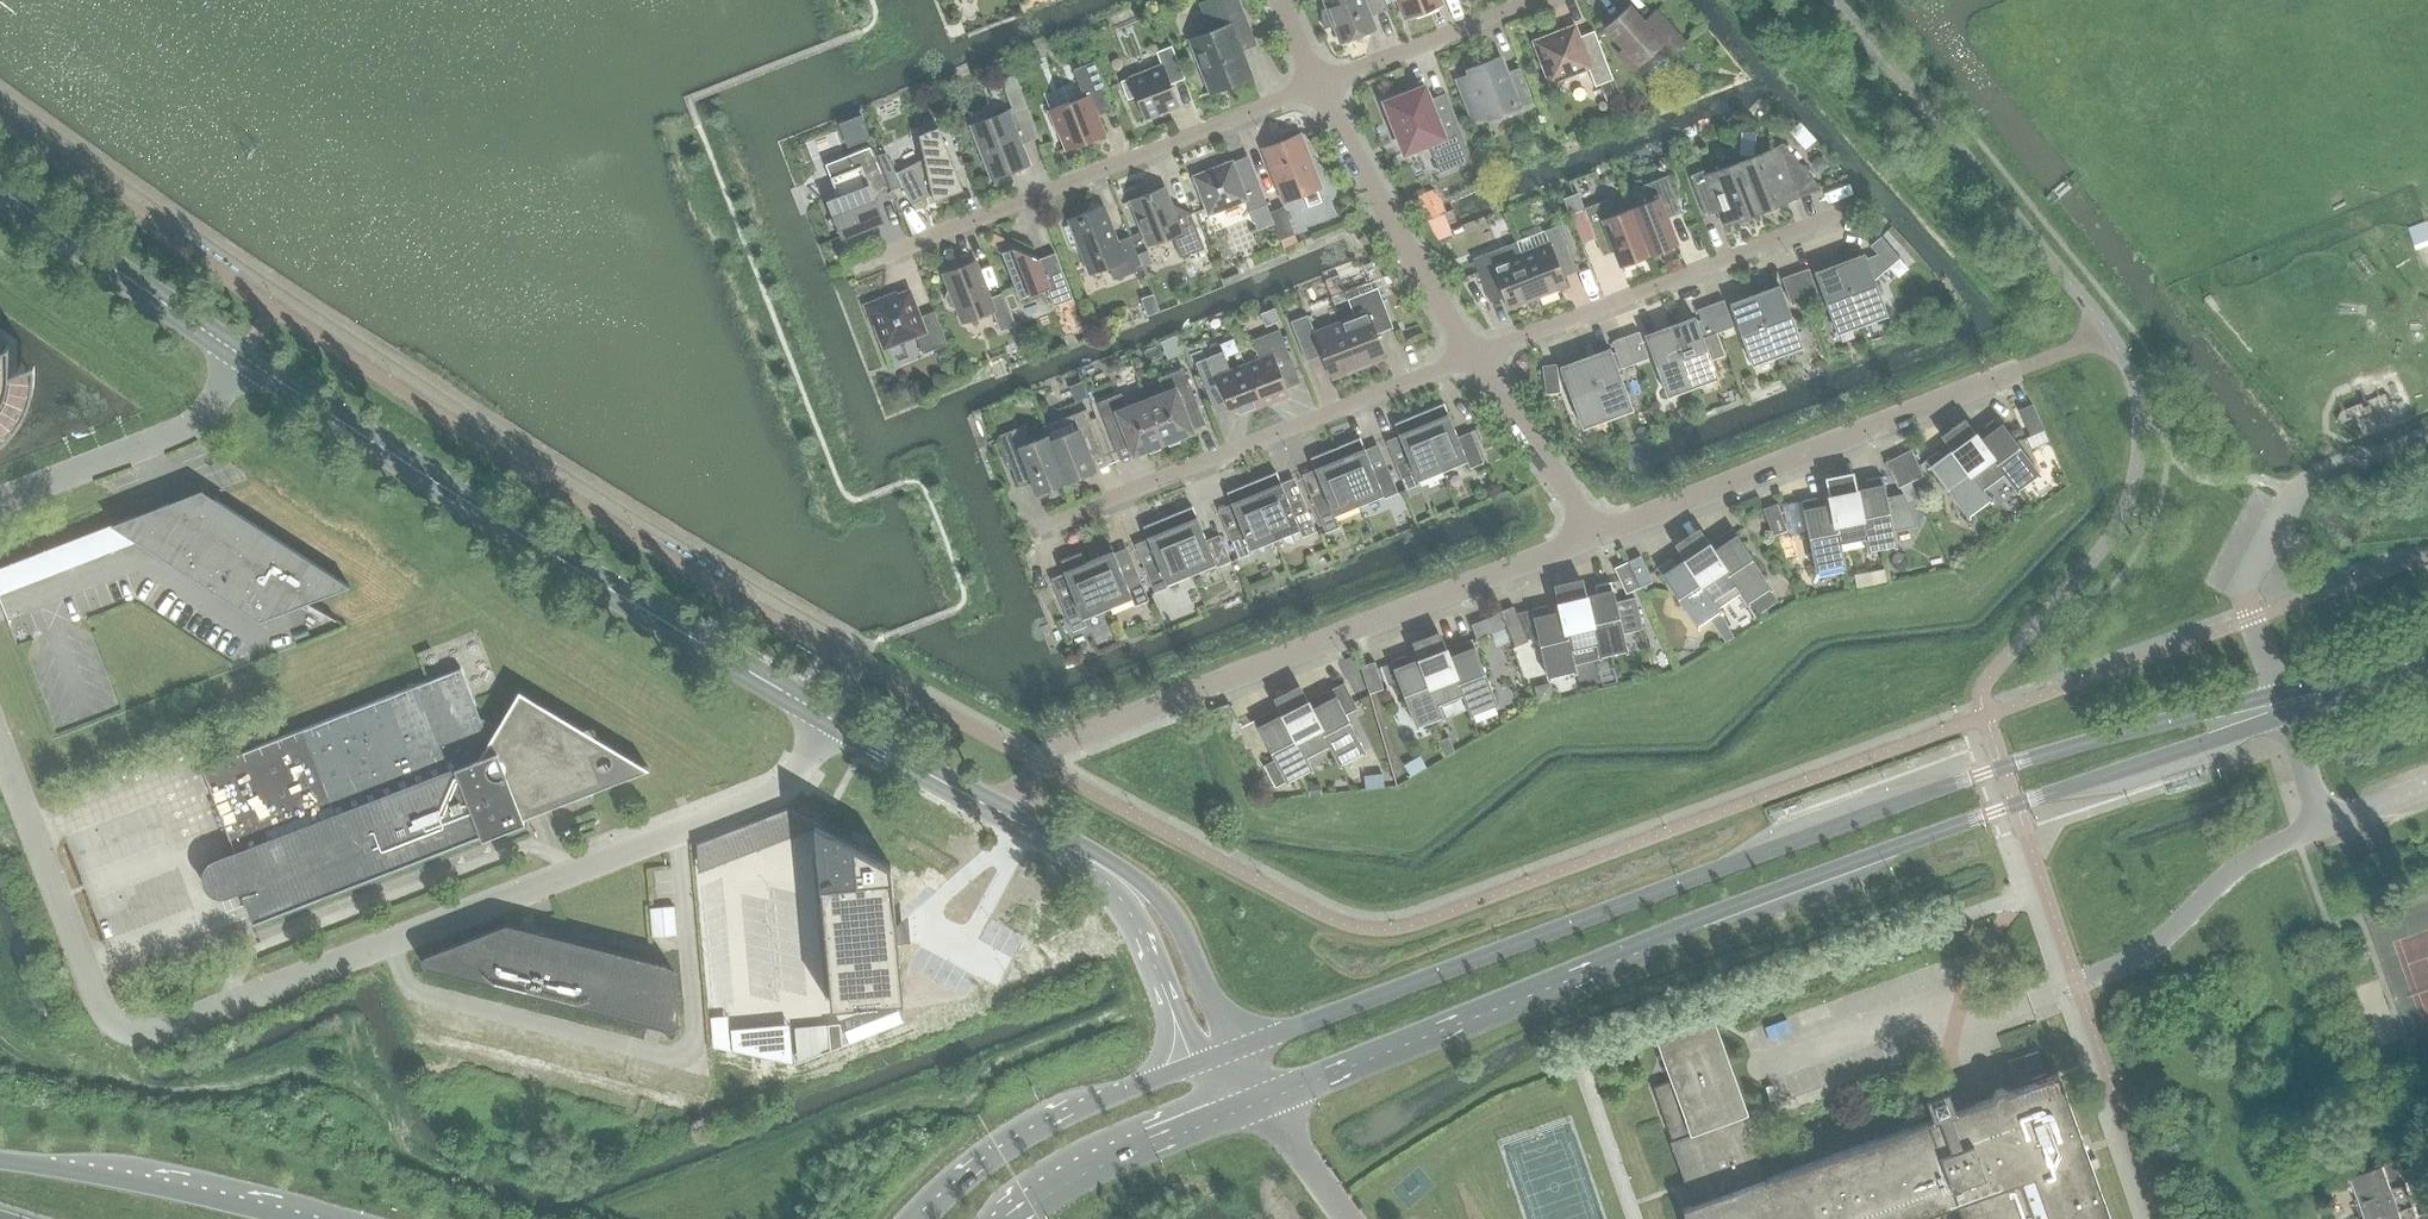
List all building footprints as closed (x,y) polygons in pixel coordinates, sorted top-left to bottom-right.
[(1212,92),(1214,91),(1213,90),(1247,77),(1247,78),(1248,78),(1234,43),(1237,42),(1237,40),(1232,26),(1246,20),(1238,0),(1206,0),(1198,3),(1209,32),(1192,39),(1212,92)] [(1322,11),(1323,28),(1332,24),(1339,42),(1375,28),(1368,11),(1386,5),(1384,0),(1323,0),(1326,9),(1322,11)] [(1405,16),(1439,3),(1438,0),(1399,0),(1405,16)] [(1628,6),(1604,27),(1623,48),(1617,53),(1631,69),(1660,44),(1670,55),(1684,43),(1655,11),(1654,12),(1658,16),(1647,27),(1628,6)] [(1573,27),(1534,42),(1549,80),(1586,66),(1594,86),(1599,84),(1610,80),(1612,79),(1595,34),(1578,41),(1573,27)] [(1136,96),(1145,118),(1177,105),(1169,84),(1184,78),(1171,46),(1156,52),(1161,65),(1120,81),(1127,99),(1136,96)] [(1469,74),(1457,79),(1473,121),(1487,115),(1488,119),(1532,101),(1519,67),(1505,72),(1499,56),(1467,69),(1469,74)] [(1083,97),(1048,111),(1056,132),(1058,131),(1065,149),(1104,134),(1093,107),(1109,101),(1093,61),(1072,69),(1083,97)] [(1000,80),(1013,112),(1027,107),(1014,75),(1000,80)] [(1610,80),(1599,84),(1605,100),(1616,96),(1610,80)] [(1383,102),(1403,153),(1428,144),(1439,172),(1470,160),(1444,93),(1429,99),(1426,93),(1417,97),(1414,90),(1383,102)] [(971,126),(991,178),(1028,164),(1007,112),(971,126)] [(880,164),(891,191),(902,185),(912,205),(931,195),(933,201),(962,189),(937,127),(918,134),(923,158),(895,172),(889,160),(880,164)] [(1299,135),(1263,149),(1283,201),(1319,187),(1299,135)] [(1783,145),(1741,161),(1760,210),(1819,187),(1783,145)] [(869,147),(848,155),(825,164),(839,200),(829,204),(841,236),(882,221),(872,194),(885,189),(869,147)] [(1231,161),(1193,176),(1208,214),(1244,201),(1248,211),(1265,205),(1254,178),(1240,183),(1231,161)] [(1760,210),(1741,161),(1704,175),(1702,170),(1689,175),(1705,216),(1717,211),(1722,225),(1760,210)] [(1647,202),(1630,208),(1647,254),(1675,243),(1663,212),(1678,206),(1666,175),(1640,186),(1647,202)] [(1163,188),(1131,200),(1148,245),(1171,236),(1180,258),(1203,249),(1190,213),(1175,219),(1163,188)] [(1418,195),(1427,219),(1444,212),(1435,188),(1418,195)] [(1620,265),(1647,254),(1630,208),(1613,215),(1606,199),(1583,208),(1595,239),(1607,234),(1620,265)] [(1282,206),(1268,211),(1283,247),(1296,241),(1282,206)] [(1078,221),(1062,227),(1070,247),(1079,244),(1090,272),(1107,266),(1113,280),(1141,269),(1129,236),(1118,241),(1116,235),(1111,233),(1103,211),(1098,213),(1094,211),(1092,215),(1091,216),(1086,214),(1084,218),(1083,219),(1082,218),(1078,220),(1078,221)] [(1544,231),(1515,242),(1520,253),(1537,297),(1566,286),(1556,260),(1572,253),(1561,224),(1544,231)] [(1880,237),(1870,246),(1877,254),(1889,266),(1899,258),(1880,237)] [(1487,253),(1472,258),(1483,288),(1498,282),(1508,308),(1537,297),(1520,253),(1515,242),(1487,253)] [(1029,294),(1049,287),(1055,303),(1071,297),(1054,253),(1038,259),(1011,247),(1011,248),(1012,248),(1005,263),(1015,288),(1028,293),(1029,294)] [(1146,250),(1137,253),(1142,267),(1151,263),(1146,250)] [(1864,253),(1838,263),(1842,273),(1861,323),(1886,314),(1873,280),(1889,266),(1877,254),(1865,258),(1864,253)] [(947,291),(944,297),(948,306),(953,308),(956,307),(962,322),(991,310),(999,331),(1014,325),(1002,292),(987,298),(973,261),(943,273),(950,290),(947,291)] [(1838,263),(1814,272),(1836,333),(1861,323),(1842,273),(1838,263)] [(1808,268),(1794,273),(1804,300),(1817,295),(1808,268)] [(1804,300),(1794,273),(1781,278),(1791,305),(1804,300)] [(1779,285),(1754,294),(1757,304),(1776,355),(1801,346),(1779,285)] [(1340,322),(1357,367),(1384,357),(1375,334),(1392,327),(1376,288),(1347,299),(1354,317),(1340,322)] [(883,297),(863,305),(871,325),(873,324),(883,348),(915,336),(922,354),(946,344),(933,311),(919,317),(909,290),(884,300),(883,297)] [(1754,294),(1729,304),(1751,364),(1776,355),(1757,304),(1754,294)] [(1723,300),(1710,305),(1719,331),(1733,327),(1723,300)] [(1710,305),(1697,309),(1700,318),(1706,336),(1715,333),(1719,331),(1710,305)] [(1357,367),(1340,322),(1313,332),(1306,315),(1289,321),(1305,361),(1321,354),(1330,377),(1357,367)] [(1694,317),(1669,326),(1673,335),(1692,387),(1717,377),(1710,359),(1723,354),(1715,333),(1706,336),(1700,318),(1695,320),(1694,317)] [(1669,326),(1644,335),(1666,396),(1692,387),(1673,335),(1669,326)] [(1259,359),(1244,365),(1259,405),(1287,394),(1274,362),(1289,356),(1278,329),(1251,340),(1259,359)] [(1638,331),(1625,336),(1635,363),(1648,358),(1638,331)] [(1625,336),(1611,341),(1615,350),(1621,368),(1635,363),(1625,336)] [(1232,416),(1259,405),(1244,365),(1229,371),(1221,351),(1217,353),(1211,337),(1188,346),(1205,389),(1219,383),(1232,416)] [(9,372),(9,344),(0,347),(0,442),(3,440),(7,437),(10,433),(14,429),(17,425),(20,420),(23,415),(26,410),(28,405),(30,399),(32,394),(33,388),(34,382),(34,377),(35,371),(34,365),(34,363),(9,372)] [(1609,348),(1584,357),(1605,414),(1606,418),(1631,408),(1630,405),(1617,369),(1621,368),(1615,350),(1610,352),(1609,348)] [(1584,357),(1559,366),(1581,427),(1606,418),(1605,414),(1584,357)] [(1555,364),(1541,366),(1545,394),(1559,392),(1555,364)] [(1164,392),(1144,399),(1162,443),(1192,432),(1182,407),(1195,402),(1182,369),(1158,378),(1164,392)] [(1162,443),(1144,399),(1125,406),(1120,393),(1096,403),(1109,436),(1123,431),(1132,455),(1162,443)] [(2370,437),(2384,425),(2364,400),(2349,411),(2370,437)] [(2028,402),(2015,408),(2027,434),(2040,428),(2028,402)] [(1417,414),(1422,424),(1441,469),(1465,459),(1469,468),(1482,462),(1469,432),(1456,437),(1442,403),(1417,414)] [(1049,440),(1065,481),(1093,470),(1083,445),(1098,439),(1086,409),(1062,419),(1044,426),(1047,435),(1049,440)] [(1441,469),(1422,424),(1417,414),(1393,424),(1407,457),(1393,463),(1405,489),(1419,483),(1417,479),(1441,469)] [(1963,417),(1939,435),(1949,448),(1957,459),(1958,458),(1981,489),(1982,489),(2002,473),(2003,473),(1985,449),(1985,448),(1973,431),(1963,417)] [(1996,417),(1983,427),(1994,442),(1985,448),(1985,449),(2003,473),(2002,473),(2015,490),(2038,473),(1996,417)] [(1036,493),(1065,481),(1049,440),(1047,435),(1031,442),(1025,425),(998,435),(1011,469),(1025,464),(1036,493)] [(1334,448),(1338,458),(1357,503),(1381,493),(1383,498),(1397,492),(1386,466),(1373,472),(1359,438),(1334,448)] [(1357,503),(1338,458),(1334,448),(1309,458),(1323,492),(1310,497),(1325,532),(1338,527),(1333,513),(1357,503)] [(1910,449),(1897,455),(1910,481),(1923,475),(1910,449)] [(1937,450),(1924,460),(1966,516),(1989,499),(1982,489),(1981,489),(1958,458),(1957,459),(1949,465),(1937,450)] [(1910,481),(1897,455),(1885,462),(1897,487),(1910,481)] [(1250,482),(1255,493),(1274,538),(1298,528),(1301,537),(1315,531),(1302,500),(1289,506),(1275,472),(1250,482)] [(1852,472),(1824,477),(1827,493),(1831,514),(1832,514),(1838,543),(1839,543),(1864,538),(1865,538),(1857,500),(1858,500),(1855,487),(1852,472)] [(1858,500),(1857,500),(1865,538),(1864,538),(1866,551),(1895,545),(1891,528),(1915,523),(1913,516),(1903,496),(1886,500),(1881,476),(1865,479),(1869,498),(1858,500)] [(1249,548),(1274,538),(1255,493),(1250,482),(1226,492),(1239,526),(1226,532),(1238,558),(1251,552),(1249,548)] [(1817,498),(1801,501),(1815,570),(1843,564),(1839,543),(1838,543),(1832,514),(1831,514),(1821,516),(1817,498)] [(111,525),(140,543),(259,620),(349,586),(219,502),(183,516),(167,505),(168,505),(167,503),(134,516),(111,525)] [(1783,530),(1773,504),(1759,510),(1769,535),(1783,530)] [(1167,516),(1171,527),(1190,572),(1214,562),(1216,567),(1229,561),(1218,535),(1205,540),(1191,506),(1167,516)] [(134,516),(133,516),(0,567),(0,597),(140,543),(111,525),(134,516)] [(1165,582),(1190,572),(1171,527),(1167,516),(1142,527),(1156,560),(1143,566),(1154,592),(1167,587),(1165,582)] [(1698,528),(1674,544),(1682,557),(1683,559),(1690,568),(1690,567),(1712,600),(1713,599),(1718,607),(1739,593),(1734,585),(1718,560),(1719,559),(1712,550),(1707,541),(1698,528)] [(1721,544),(1712,550),(1719,559),(1718,560),(1734,585),(1739,593),(1745,603),(1770,587),(1731,528),(1717,537),(1721,544)] [(1793,541),(1782,543),(1785,556),(1795,554),(1793,541)] [(1112,551),(1087,561),(1106,606),(1130,596),(1134,605),(1147,600),(1135,569),(1122,574),(1112,551)] [(1082,616),(1106,606),(1087,561),(1084,563),(1080,552),(1060,560),(1064,571),(1063,572),(1072,595),(1059,600),(1072,631),(1085,625),(1082,616)] [(1640,555),(1627,561),(1638,587),(1652,581),(1640,555)] [(1670,558),(1657,567),(1695,626),(1708,617),(1720,610),(1718,607),(1713,599),(1712,600),(1690,567),(1690,568),(1683,559),(1675,565),(1670,558)] [(1625,593),(1638,587),(1627,561),(1613,567),(1625,593)] [(1872,585),(1886,582),(1883,568),(1870,571),(1872,585)] [(1581,578),(1553,584),(1557,600),(1559,611),(1562,621),(1569,650),(1570,650),(1573,662),(1598,656),(1595,644),(1596,643),(1587,606),(1588,606),(1585,596),(1585,593),(1581,578)] [(1596,593),(1585,596),(1588,606),(1587,606),(1596,643),(1595,644),(1598,656),(1626,650),(1621,628),(1639,624),(1633,598),(1615,602),(1610,581),(1594,585),(1596,593)] [(1527,641),(1512,605),(1499,611),(1514,647),(1527,641)] [(1547,605),(1531,609),(1547,677),(1575,671),(1573,662),(1570,650),(1569,650),(1562,621),(1559,611),(1549,613),(1547,605)] [(1720,610),(1708,617),(1718,632),(1727,627),(1720,610)] [(1498,614),(1470,624),(1475,638),(1503,627),(1498,614)] [(1438,631),(1412,641),(1418,656),(1422,668),(1423,668),(1437,704),(1461,695),(1462,694),(1451,666),(1452,666),(1444,646),(1438,631)] [(1452,666),(1451,666),(1462,694),(1461,695),(1469,714),(1496,704),(1471,639),(1456,645),(1462,662),(1452,666)] [(1405,655),(1389,661),(1415,726),(1442,716),(1437,704),(1423,668),(1422,668),(1412,672),(1405,655)] [(1374,662),(1360,666),(1368,693),(1382,689),(1374,662)] [(252,921),(479,834),(481,838),(523,821),(520,812),(551,800),(553,804),(591,793),(589,785),(587,778),(584,772),(581,765),(577,758),(573,752),(569,746),(565,740),(560,734),(555,729),(550,723),(544,718),(539,714),(533,709),(527,705),(520,701),(504,728),(479,718),(460,667),(201,767),(234,852),(214,860),(211,861),(209,863),(207,864),(206,866),(204,869),(203,871),(202,874),(202,876),(202,879),(202,882),(203,884),(204,887),(206,889),(207,891),(209,893),(211,894),(214,895),(216,896),(219,896),(222,896),(224,896),(227,895),(240,890),(252,921)] [(1298,684),(1273,697),(1280,712),(1281,713),(1286,723),(1287,723),(1305,757),(1328,745),(1329,745),(1315,718),(1316,718),(1306,699),(1298,684)] [(1320,703),(1311,708),(1316,718),(1315,718),(1329,745),(1328,745),(1338,764),(1364,751),(1345,714),(1332,688),(1317,696),(1320,703)] [(1268,712),(1253,719),(1274,760),(1264,765),(1275,787),(1311,768),(1305,757),(1287,723),(1286,723),(1281,713),(1271,718),(1268,712)] [(1440,740),(1446,756),(1454,752),(1448,737),(1440,740)] [(1320,785),(1308,786),(1308,796),(1321,795),(1320,785)] [(813,823),(816,854),(829,1001),(901,995),(889,864),(813,823)] [(649,908),(652,937),(677,935),(674,906),(649,908)] [(669,967),(666,965),(509,925),(507,924),(504,925),(426,955),(424,955),(422,958),(422,959),(421,960),(421,962),(422,963),(422,965),(423,966),(424,967),(426,968),(427,968),(667,1029),(668,1030),(670,1030),(672,1029),(673,1029),(675,1028),(676,1027),(677,1025),(677,1023),(678,1022),(674,974),(673,972),(671,969),(669,967)] [(1654,1037),(1670,1080),(1652,1087),(1694,1204),(1682,1209),(1685,1218),(1912,1218),(1938,1209),(1942,1218),(2109,1218),(2057,1073),(2007,1091),(2004,1089),(1999,1088),(1995,1089),(1992,1093),(1991,1097),(1954,1110),(1946,1089),(1924,1097),(1931,1119),(1765,1178),(1742,1115),(1746,1114),(1712,1019),(1716,1017),(1715,1015),(1654,1037)] [(821,1054),(841,1046),(839,1023),(826,1025),(828,1050),(821,1053),(821,1054)] [(2004,1062),(2012,1085),(2045,1072),(2036,1050),(2004,1062)] [(1457,1152),(1451,1159),(1454,1166),(1463,1167),(1471,1164),(1476,1158),(1473,1150),(1465,1149),(1457,1152)] [(2418,1214),(2409,1190),(2423,1185),(2415,1165),(2402,1170),(2398,1157),(2354,1172),(2352,1166),(2341,1171),(2346,1186),(2356,1182),(2367,1212),(2356,1215),(2358,1218),(2427,1218),(2427,1211),(2418,1214)]
